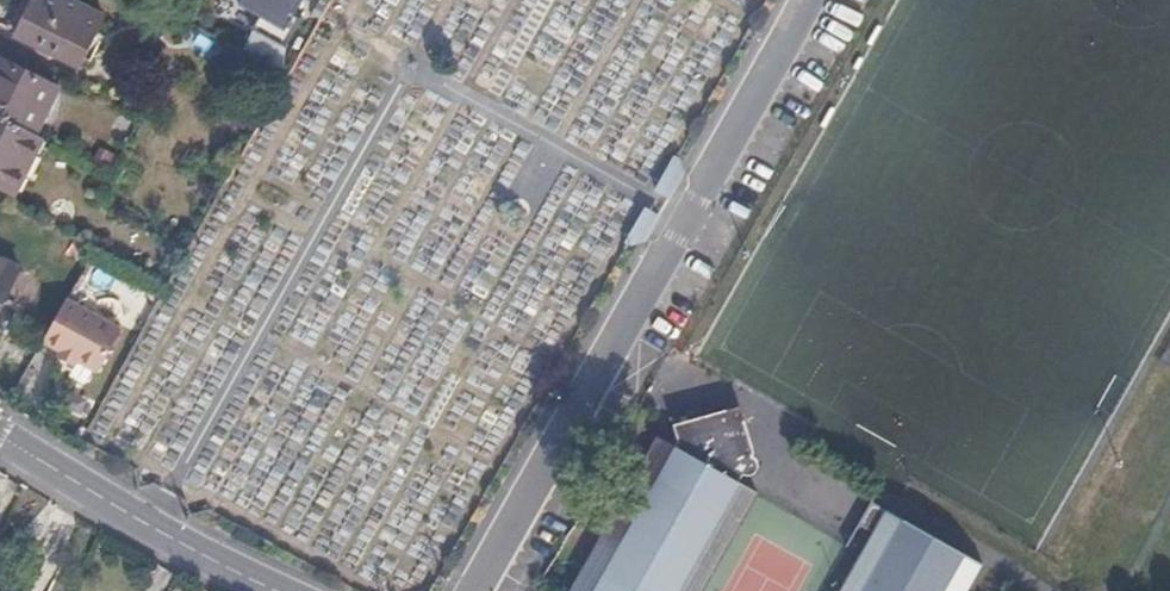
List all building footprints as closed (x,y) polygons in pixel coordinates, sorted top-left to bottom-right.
[(70,0),(33,0),(17,33),(80,65),(104,17),(70,0)] [(241,0),(262,12),(254,26),(287,44),(303,17),(297,13),(304,0),(241,0)] [(252,83),(266,59),(229,40),(216,63),(252,83)] [(37,134),(58,88),(0,61),(0,117),(37,134)] [(44,137),(37,134),(0,117),(0,193),(15,200),(44,137)] [(642,245),(655,214),(640,208),(627,239),(642,245)] [(17,269),(0,260),(0,308),(17,269)] [(121,328),(67,299),(44,342),(58,350),(54,357),(72,366),(76,359),(98,370),(121,328)] [(739,410),(726,403),(672,421),(676,433),(673,440),(656,432),(572,590),(696,590),(751,491),(755,484),(737,474),(740,468),(751,468),(754,464),(754,457),(751,455),(739,410)] [(993,553),(879,493),(868,515),(883,523),(847,590),(973,590),(993,553)]
